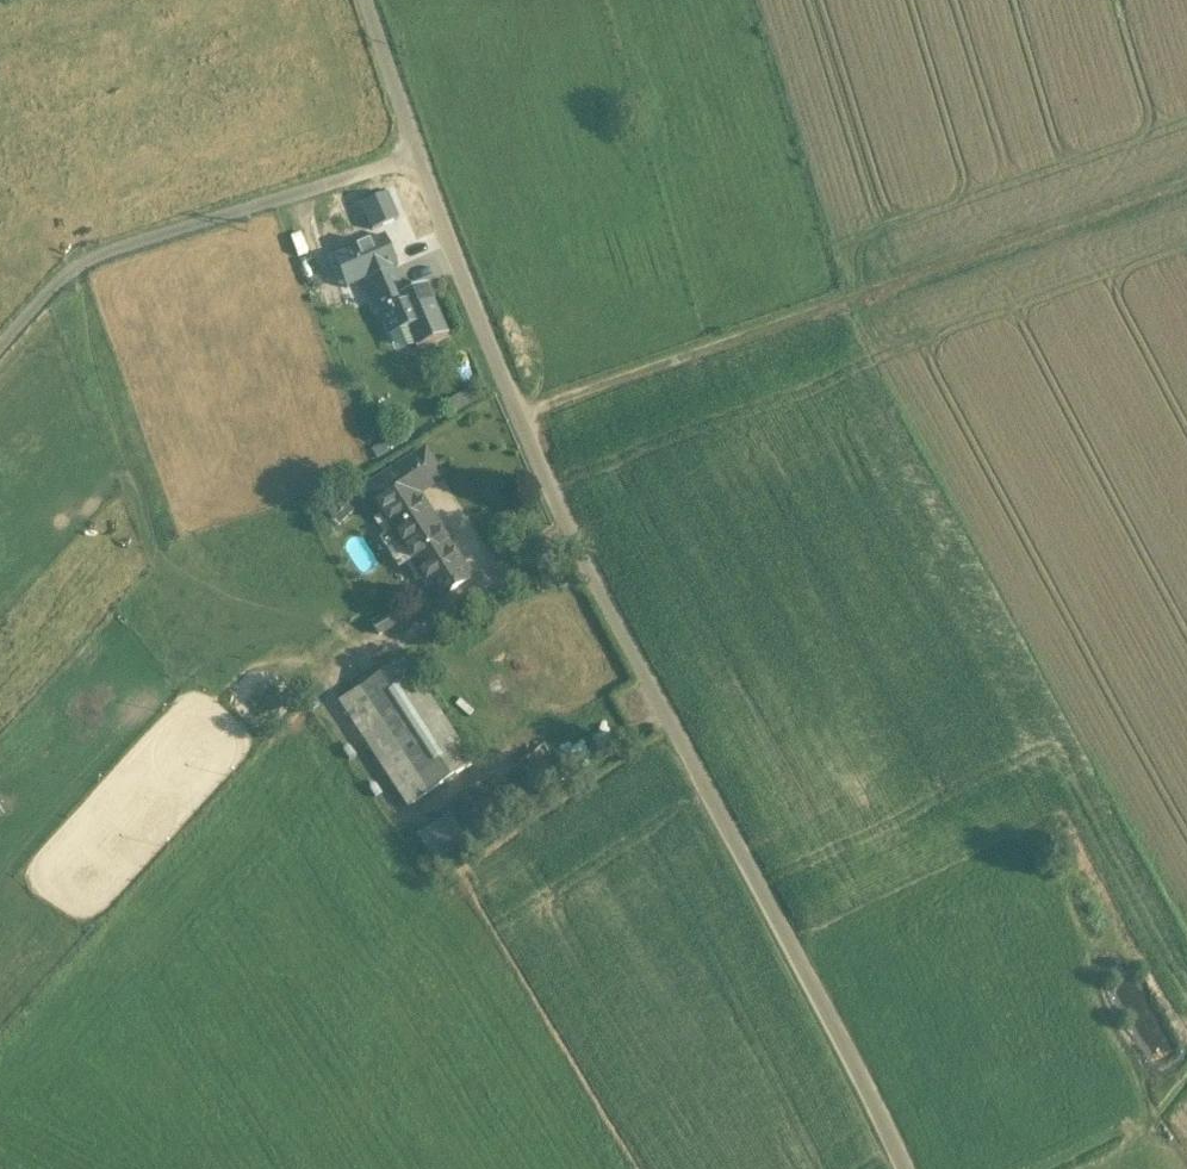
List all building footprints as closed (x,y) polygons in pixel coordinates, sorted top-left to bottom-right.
[(373,232),(402,219),(390,192),(361,205),(373,232)] [(426,286),(404,295),(393,270),(364,282),(389,340),(409,331),(417,351),(448,337),(426,286)] [(425,452),(400,468),(417,495),(442,479),(425,452)] [(417,495),(400,468),(367,490),(437,601),(470,580),(417,495)] [(389,616),(372,625),(379,637),(395,627),(389,616)] [(403,662),(340,704),(407,808),(471,766),(403,662)] [(484,786),(444,812),(452,825),(419,847),(432,868),(505,820),(484,786)] [(1123,1156),(1106,1168),(1133,1168),(1123,1156)]
